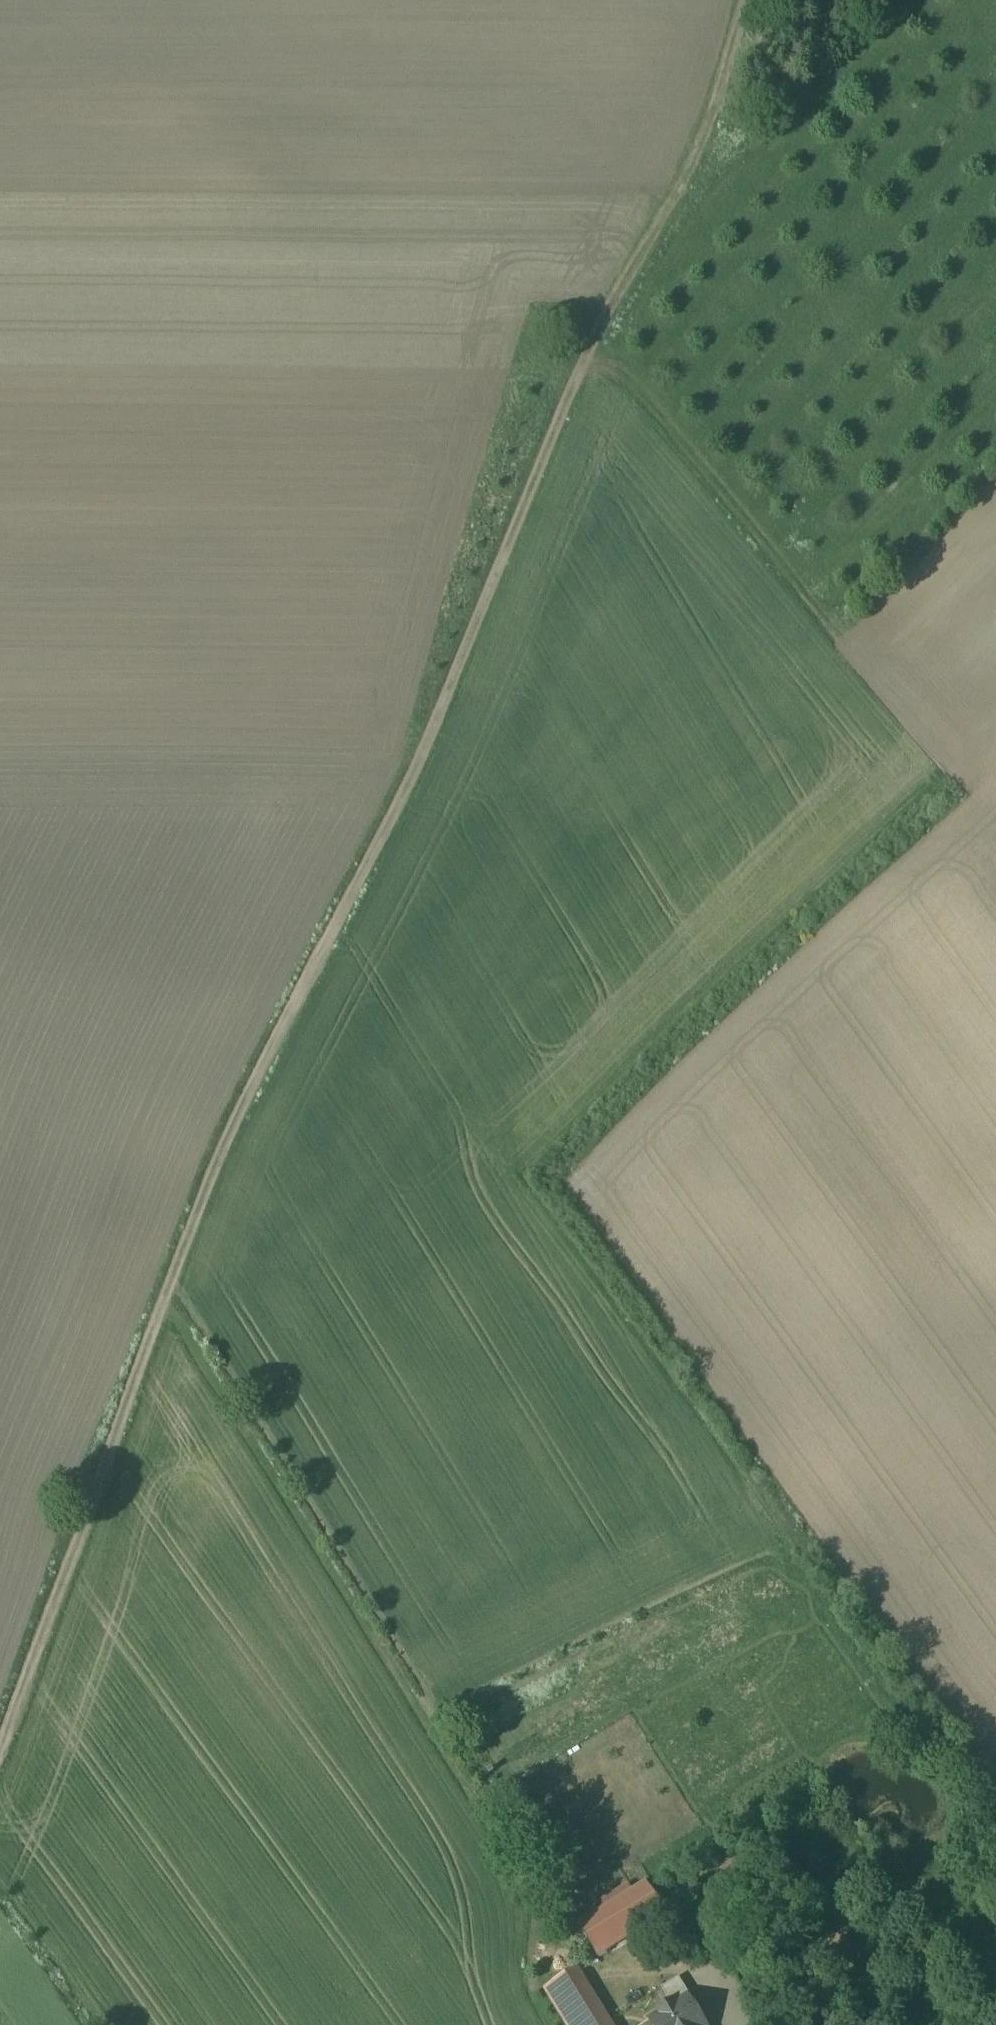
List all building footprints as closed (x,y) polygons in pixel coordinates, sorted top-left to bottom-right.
[(647,1884),(579,1926),(597,1957),(666,1915),(647,1884)] [(567,1976),(547,1988),(569,2024),(597,2024),(567,1976)] [(642,2003),(656,2024),(701,2024),(704,2023),(678,1981),(642,2003)]
